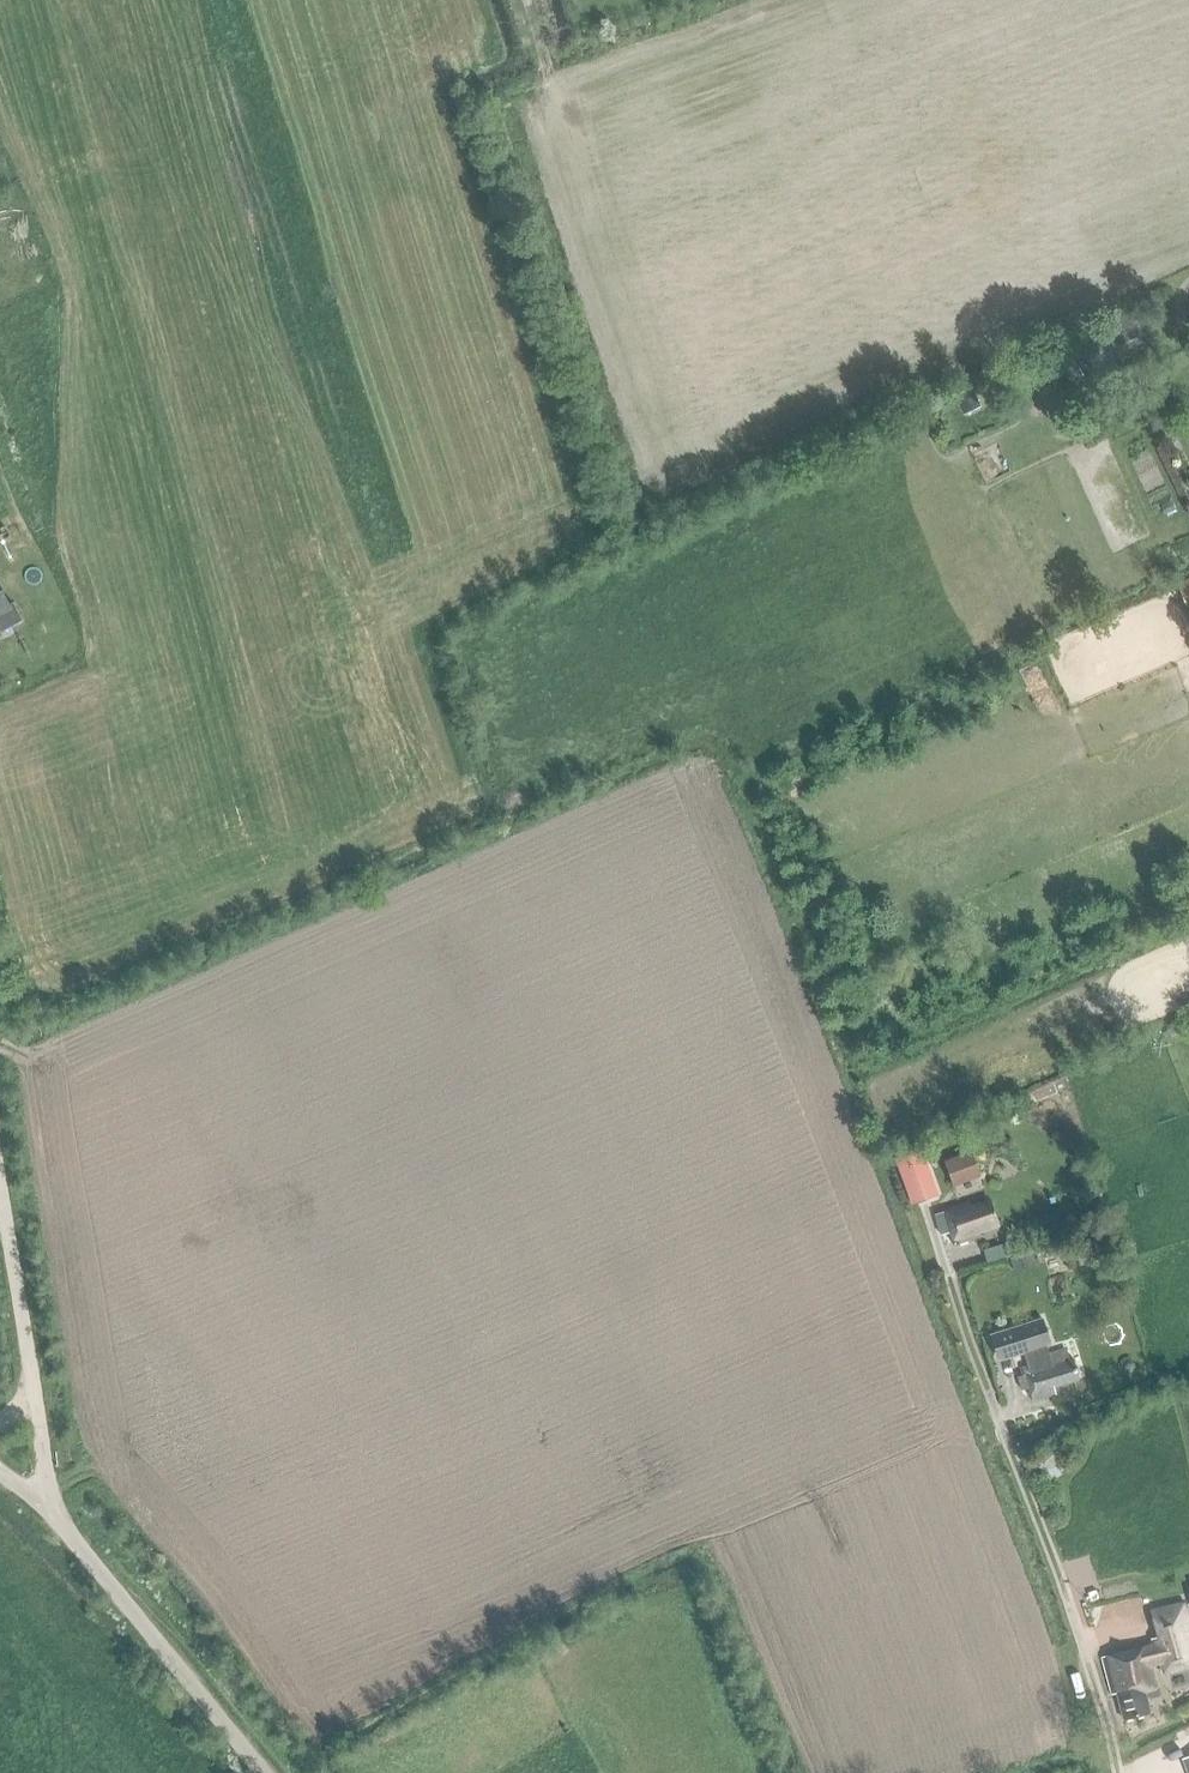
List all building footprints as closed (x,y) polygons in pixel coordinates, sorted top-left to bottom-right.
[(961,410),(979,402),(972,387),(954,396),(961,410)] [(1177,586),(1186,605),(1188,603),(1188,581),(1177,586)] [(22,621),(14,604),(9,606),(0,588),(0,632),(22,621)] [(893,1160),(910,1205),(938,1195),(921,1149),(893,1160)] [(943,1164),(950,1182),(977,1171),(970,1153),(943,1164)] [(967,1201),(943,1209),(944,1211),(933,1214),(939,1236),(950,1233),(953,1244),(979,1235),(977,1230),(997,1224),(989,1200),(969,1206),(967,1201)] [(1050,1345),(1042,1319),(990,1335),(998,1361),(1024,1353),(1028,1366),(1021,1368),(1031,1402),(1054,1395),(1052,1389),(1078,1381),(1072,1361),(1070,1361),(1066,1350),(1048,1356),(1045,1346),(1050,1345)] [(1100,1658),(1111,1695),(1117,1694),(1124,1720),(1149,1713),(1145,1698),(1159,1694),(1151,1665),(1160,1663),(1163,1673),(1188,1666),(1188,1625),(1183,1602),(1151,1611),(1158,1637),(1151,1639),(1152,1644),(1100,1658)]
